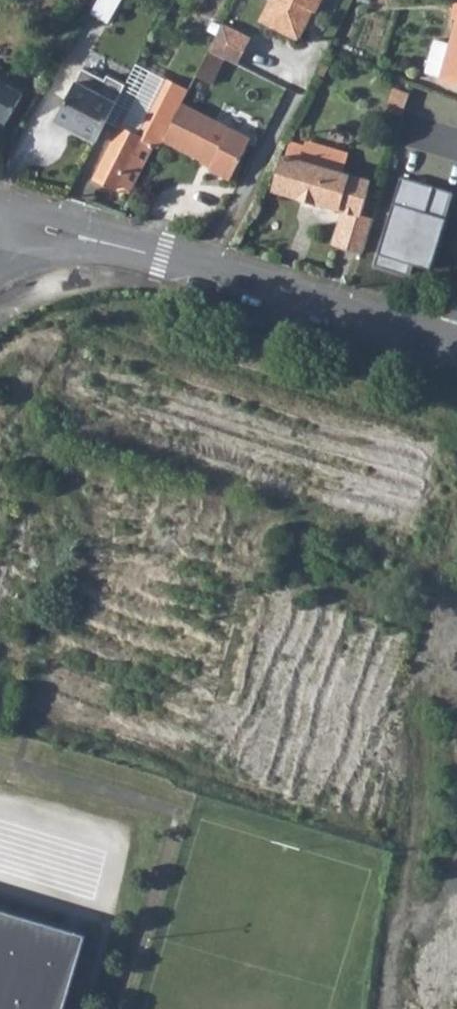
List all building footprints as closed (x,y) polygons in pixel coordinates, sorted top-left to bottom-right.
[(90,15),(108,23),(122,0),(99,0),(90,15)] [(255,19),(301,41),(315,13),(317,14),(324,0),(265,0),(255,19)] [(437,75),(436,78),(456,84),(456,1),(454,0),(453,0),(449,16),(453,18),(446,44),(437,75)] [(224,24),(210,51),(226,58),(239,65),(252,38),(224,24)] [(423,71),(437,75),(446,44),(433,40),(423,71)] [(226,58),(210,51),(197,76),(212,84),(226,58)] [(55,121),(96,142),(116,102),(125,85),(107,76),(105,80),(82,69),(55,121)] [(155,98),(179,110),(184,101),(189,90),(166,78),(155,98)] [(4,129),(24,96),(0,82),(0,127),(4,129)] [(155,144),(161,146),(165,137),(179,110),(155,98),(137,135),(122,127),(96,177),(116,187),(120,181),(133,187),(155,144)] [(179,110),(165,137),(205,158),(207,154),(215,158),(211,167),(232,178),(253,137),(184,101),(179,110)] [(280,154),(271,188),(340,208),(330,242),(359,251),(369,216),(358,213),(367,179),(339,170),(344,152),(302,140),(301,144),(290,142),(280,154)] [(92,931),(0,903),(0,1008),(68,1008),(92,931)]
